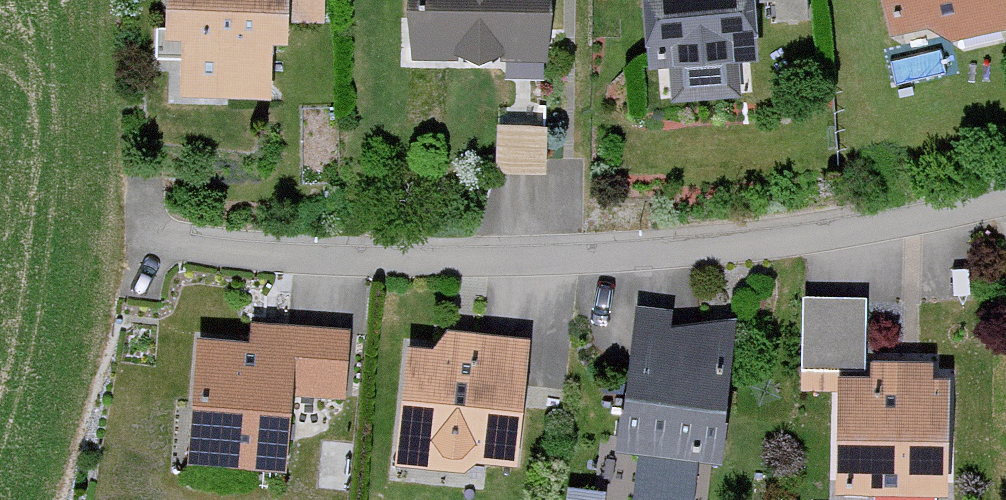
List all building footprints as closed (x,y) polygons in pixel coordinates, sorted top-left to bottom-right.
[(141,36),(162,37),(161,99),(252,101),(253,37),(261,37),(261,21),(301,22),(302,0),(142,0),(141,36)] [(524,0),(394,0),(395,60),(525,57),(524,0)] [(787,0),(621,0),(622,50),(648,50),(648,64),(732,62),(730,24),(788,22),(787,0)] [(911,31),(934,43),(991,30),(985,0),(862,0),(871,40),(911,31)] [(519,169),(519,128),(477,128),(477,169),(519,169)] [(849,370),(850,305),(792,303),(791,369),(849,370)] [(704,453),(715,331),(614,321),(603,444),(704,453)] [(333,403),(335,326),(233,323),(233,343),(172,341),(169,466),(269,469),(271,401),(333,403)] [(506,338),(428,334),(418,347),(385,346),(378,467),(450,471),(450,459),(499,462),(506,338)] [(916,364),(856,363),(855,377),(819,377),(817,488),(872,489),(872,499),(928,499),(930,378),(916,378),(916,364)]
